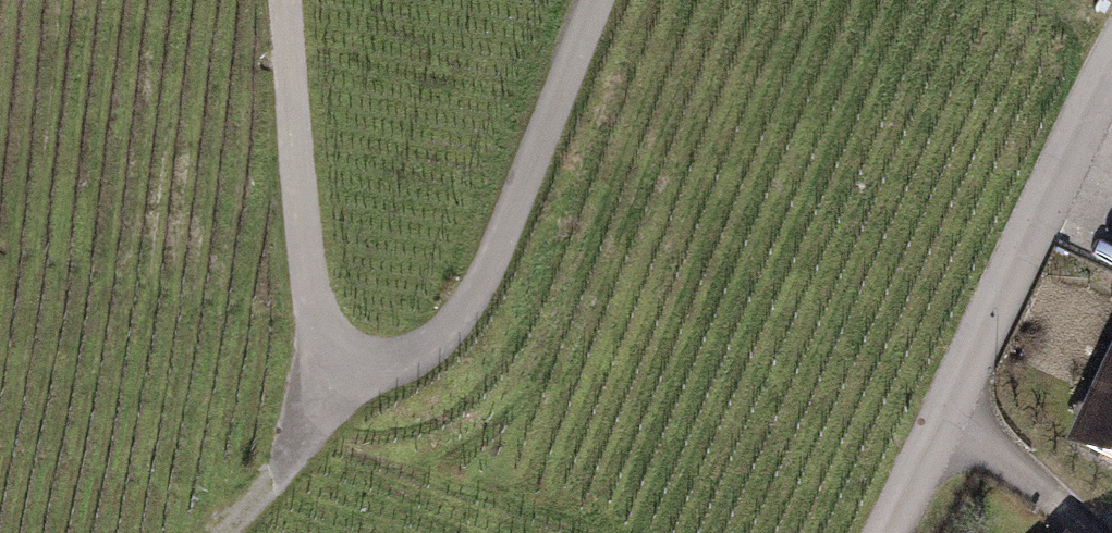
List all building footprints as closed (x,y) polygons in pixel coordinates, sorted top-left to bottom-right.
[(1083,444),(1111,458),(1111,382),(1083,444)]
